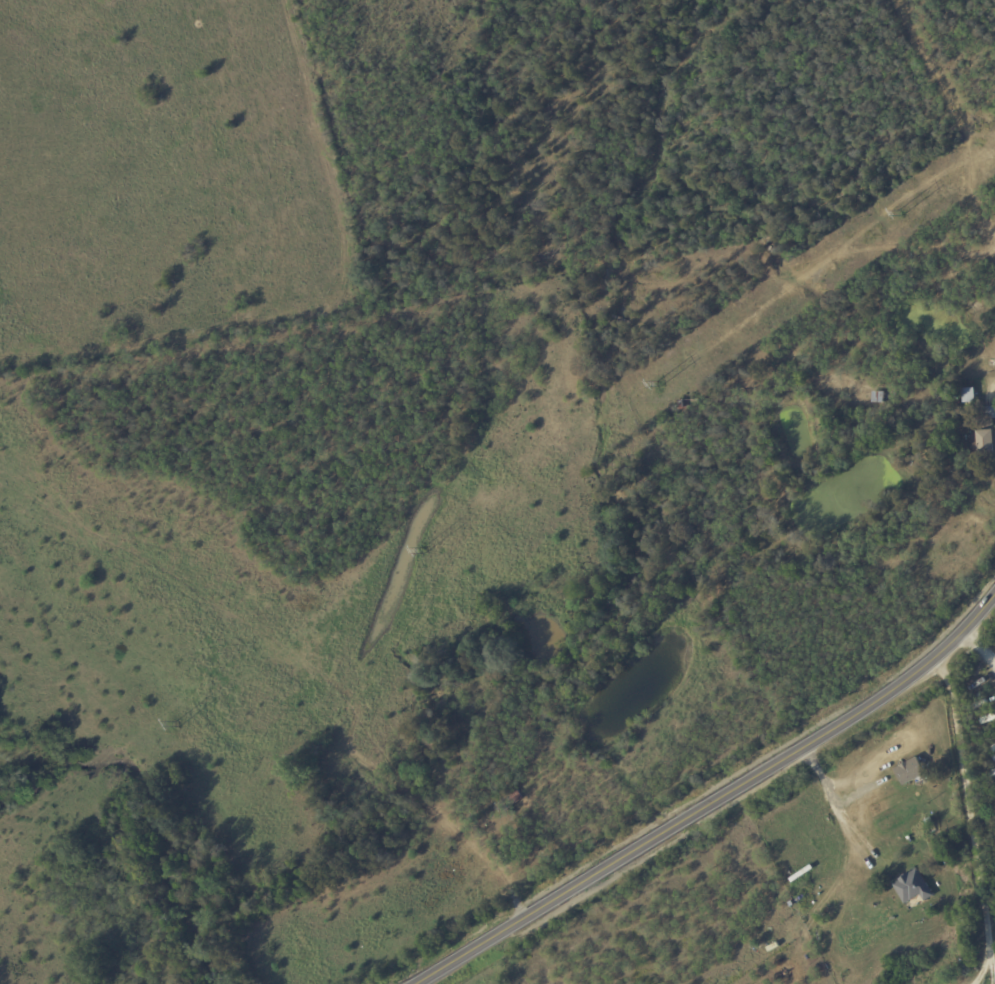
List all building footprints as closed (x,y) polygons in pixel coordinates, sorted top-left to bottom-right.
[(901,785),(925,774),(917,757),(893,768),(901,785)] [(903,904),(921,896),(923,901),(932,897),(919,869),(892,881),(903,904)]
